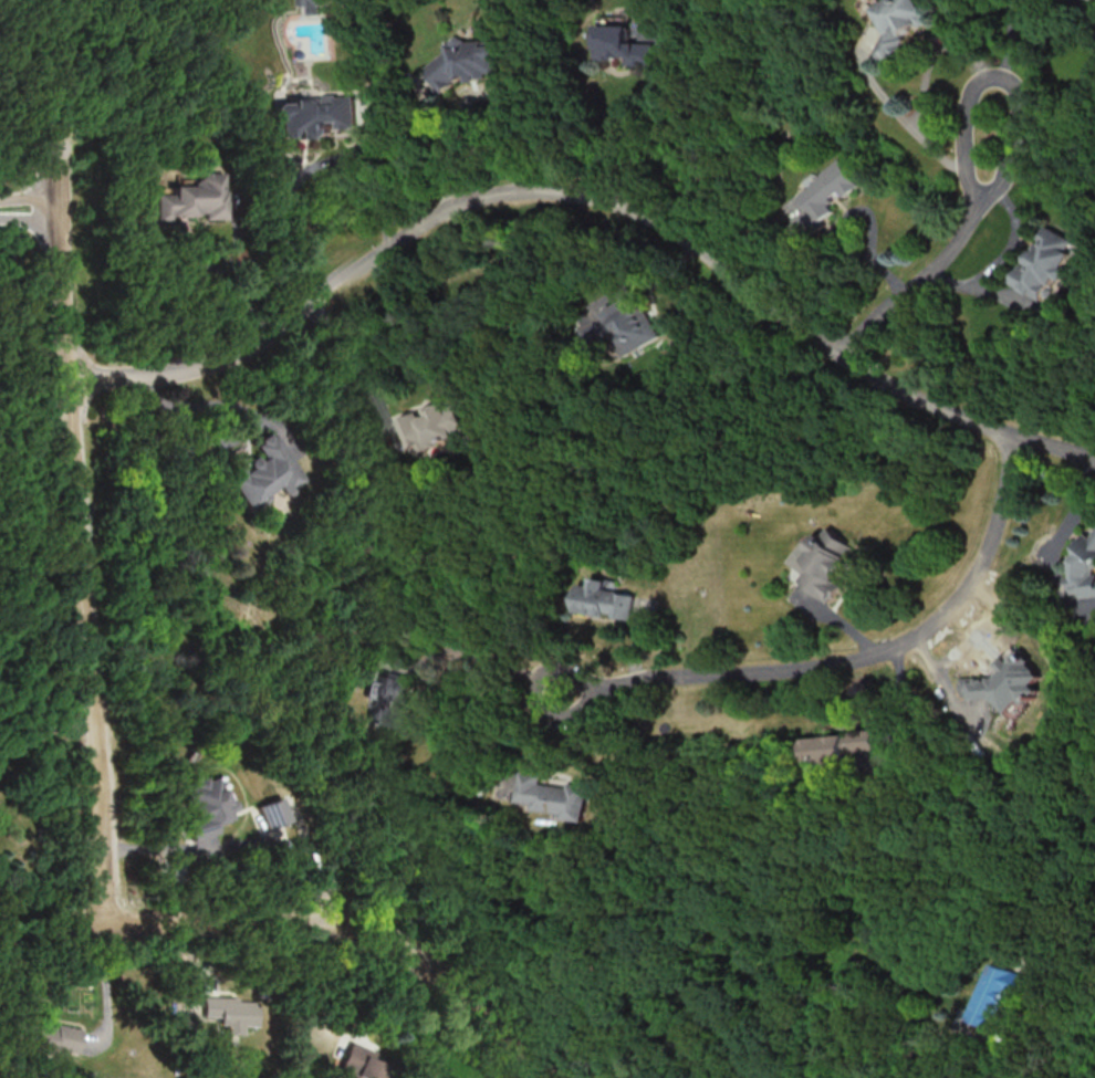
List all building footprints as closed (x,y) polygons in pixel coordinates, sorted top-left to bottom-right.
[(305,5),(306,14),(319,13),(318,4),(329,4),(329,0),(297,0),(297,5),(305,5)] [(887,35),(870,45),(877,56),(886,51),(890,58),(901,51),(893,37),(929,17),(919,0),(883,0),(871,7),(887,35)] [(631,25),(597,24),(595,58),(625,59),(625,68),(652,69),(653,43),(630,42),(631,25)] [(498,72),(497,39),(445,40),(445,59),(434,59),(435,89),(457,88),(456,76),(477,75),(477,72),(498,72)] [(356,125),(354,95),(276,101),(279,138),(332,134),(331,127),(356,125)] [(794,194),(807,211),(789,224),(802,242),(826,225),(822,219),(834,210),(827,202),(840,192),(844,197),(861,184),(842,158),(794,194)] [(155,194),(156,221),(171,220),(171,216),(203,215),(203,219),(226,219),(225,174),(194,175),(194,184),(171,185),(171,193),(155,194)] [(1041,302),(1077,244),(1046,225),(1010,283),(1041,302)] [(578,329),(588,350),(611,338),(621,357),(658,338),(634,292),(598,310),(601,317),(578,329)] [(396,421),(407,449),(417,445),(420,452),(469,431),(458,404),(448,408),(444,400),(396,421)] [(242,508),(298,475),(271,430),(251,442),(259,455),(239,466),(238,466),(222,475),(242,508)] [(828,602),(840,586),(831,580),(855,546),(825,525),(807,551),(799,545),(788,562),(803,572),(797,580),(828,602)] [(1091,581),(1094,574),(1094,527),(1091,534),(1083,534),(1068,562),(1070,591),(1081,597),(1094,596),(1094,583),(1091,581)] [(576,583),(572,610),(631,619),(634,594),(613,591),(614,581),(587,577),(586,584),(576,583)] [(960,698),(992,697),(1006,712),(1021,699),(1025,703),(1040,690),(1034,683),(1043,675),(1020,650),(1014,655),(998,656),(999,666),(987,677),(959,678),(960,698)] [(364,723),(392,730),(402,692),(413,695),(417,680),(378,670),(364,723)] [(802,737),(804,759),(881,752),(879,730),(802,737)] [(516,802),(534,804),(533,809),(563,813),(563,818),(585,821),(590,791),(540,784),(542,774),(521,771),(516,802)] [(181,786),(191,816),(182,819),(190,841),(214,833),(210,822),(235,814),(230,799),(223,801),(214,775),(181,786)] [(258,804),(263,825),(287,819),(282,798),(258,804)] [(1029,975),(989,963),(972,1020),(992,1026),(996,1011),(1004,1013),(1010,992),(1023,995),(1029,975)] [(240,1034),(241,1026),(256,1026),(257,999),(203,998),(203,1016),(218,1016),(218,1025),(224,1025),(224,1034),(240,1034)] [(79,1030),(35,1020),(32,1036),(19,1033),(17,1044),(51,1052),(51,1048),(74,1054),(79,1030)] [(346,1077),(375,1077),(384,1054),(345,1041),(334,1074),(346,1077)]
